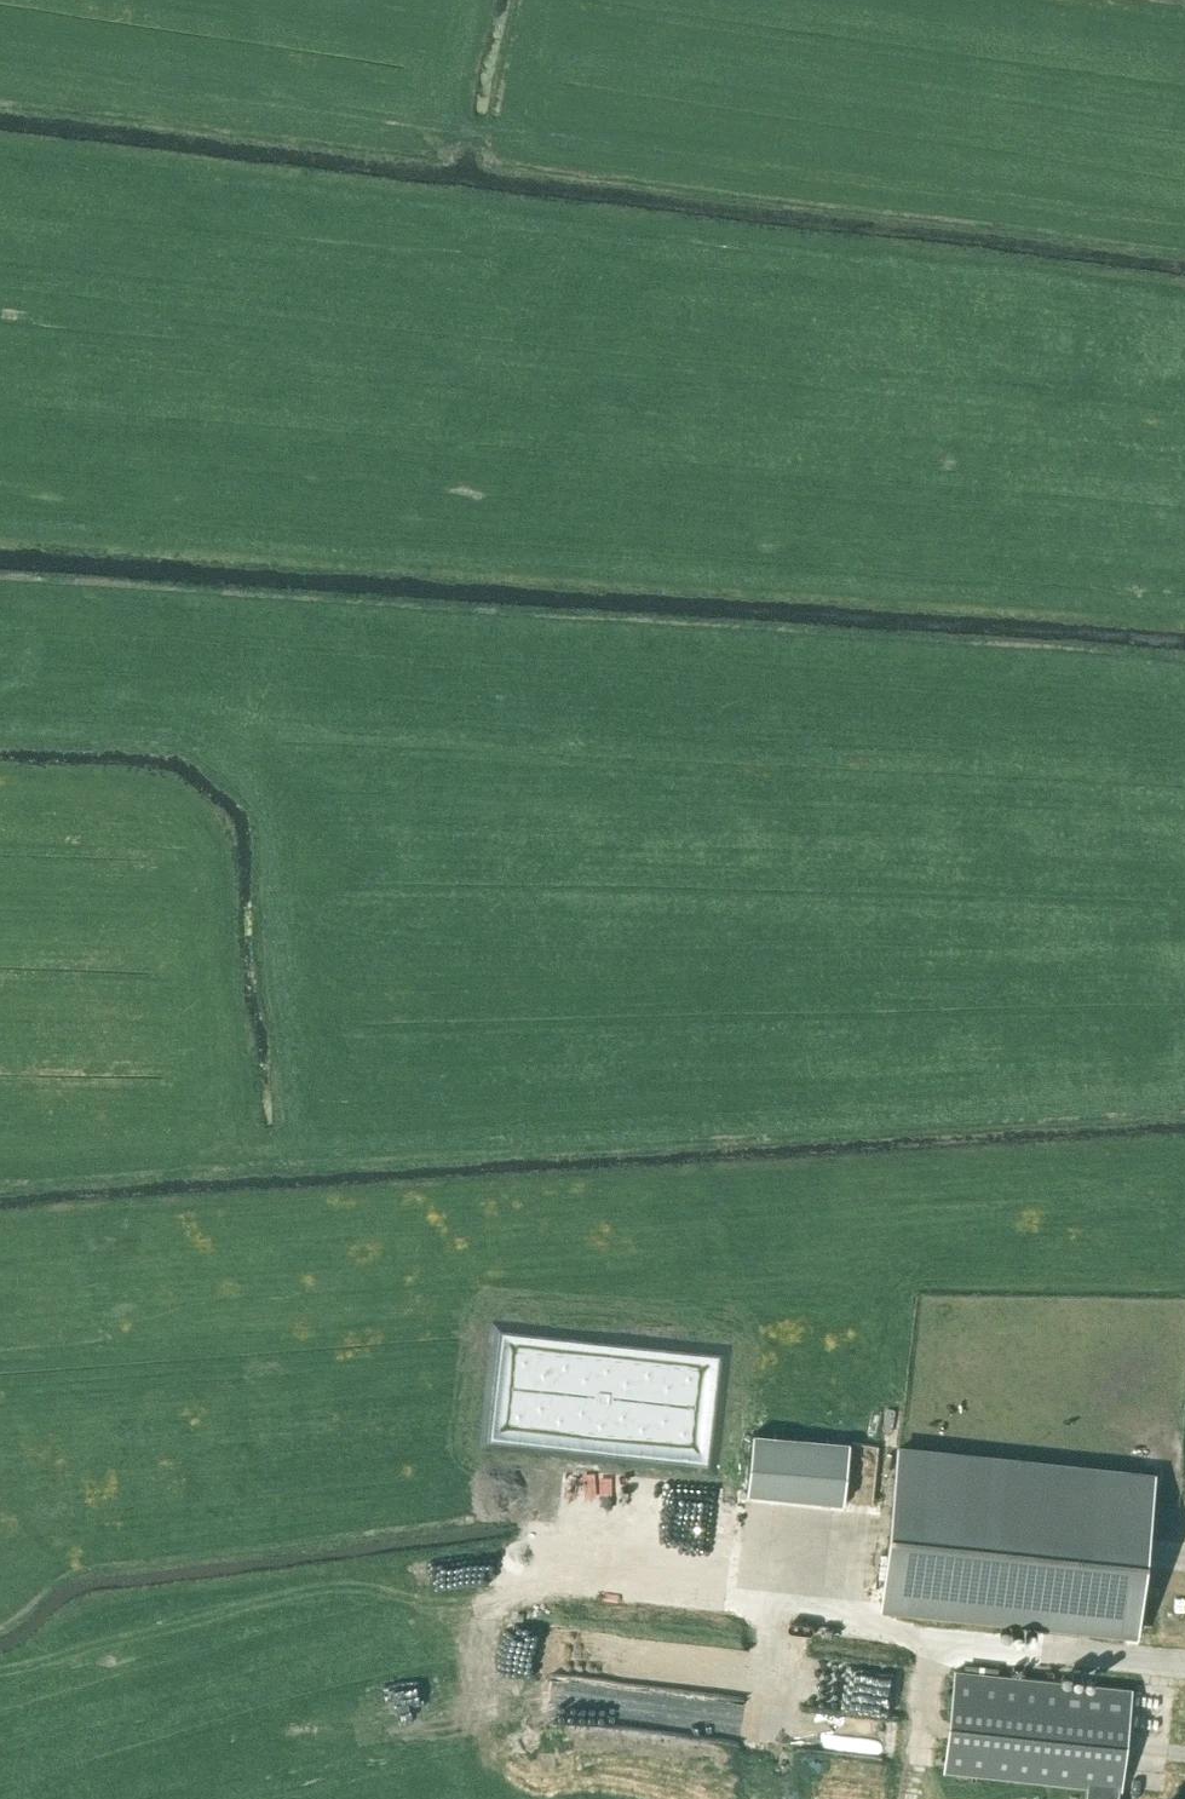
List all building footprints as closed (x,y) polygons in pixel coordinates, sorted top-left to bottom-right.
[(849,1443),(753,1432),(746,1493),(843,1504),(849,1443)] [(1155,1471),(896,1443),(879,1608),(1137,1635),(1155,1471)] [(1120,1789),(1131,1689),(955,1670),(944,1770),(1088,1785),(1087,1798),(1117,1798),(1118,1789),(1120,1789)] [(640,1707),(643,1689),(551,1677),(545,1719),(632,1731),(635,1707),(640,1707)] [(715,1708),(718,1705),(708,1694),(700,1701),(694,1694),(679,1707),(703,1734),(713,1725),(716,1728),(725,1719),(715,1708)]
